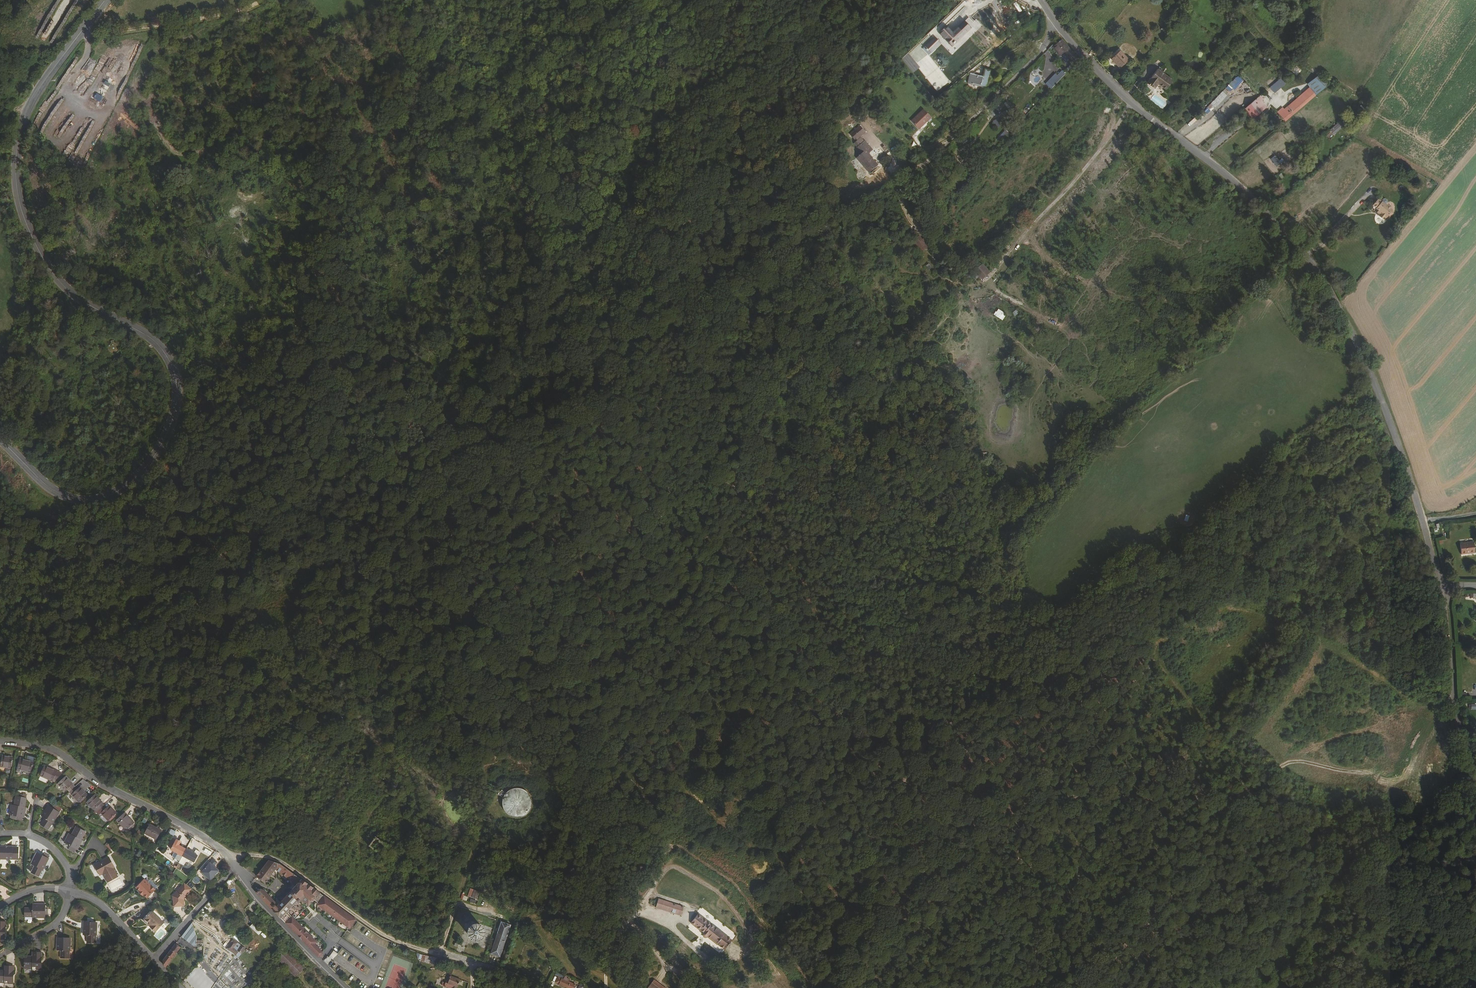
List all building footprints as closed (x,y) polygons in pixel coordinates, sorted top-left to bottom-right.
[(946,27),(940,34),(952,46),(970,29),(974,24),(968,18),(964,22),(952,33),(946,27)] [(1063,45),(1054,53),(1063,63),(1065,61),(1069,65),(1067,68),(1070,72),(1079,63),(1063,45)] [(106,57),(110,51),(105,48),(101,54),(106,57)] [(1116,61),(1121,67),(1129,60),(1121,51),(1112,59),(1114,62),(1115,63),(1116,61)] [(983,77),(968,74),(958,82),(973,85),(973,84),(980,86),(980,87),(985,88),(990,71),(984,70),(983,77)] [(1055,72),(1045,83),(1051,89),(1061,78),(1055,72)] [(1225,86),(1230,92),(1243,81),(1238,75),(1225,86)] [(1035,85),(1040,78),(1037,76),(1032,83),(1035,85)] [(1156,89),(1158,90),(1166,96),(1172,87),(1157,76),(1147,90),(1152,94),(1156,89)] [(1331,84),(1317,76),(1307,85),(1309,88),(1317,96),(1331,84)] [(1283,84),(1278,78),(1264,90),(1270,96),(1283,84)] [(1317,96),(1309,88),(1301,96),(1304,99),(1308,103),(1317,96)] [(1215,107),(1226,94),(1223,90),(1211,103),(1215,107)] [(91,102),(99,106),(102,98),(95,94),(91,102)] [(1264,110),(1256,97),(1252,101),(1262,112),(1263,111),(1264,110)] [(1300,103),(1296,100),(1284,112),(1278,117),(1284,124),(1308,103),(1304,99),(1300,103)] [(1262,112),(1252,101),(1241,110),(1243,112),(1251,121),(1262,112)] [(936,122),(931,115),(918,127),(924,133),(936,122)] [(1092,126),(1089,143),(1097,144),(1100,128),(1092,126)] [(856,145),(857,147),(864,141),(862,139),(869,135),(865,128),(853,135),(858,143),(856,145)] [(1331,132),(1328,135),(1332,140),(1342,131),(1339,128),(1333,134),(1331,132)] [(864,141),(857,147),(863,156),(861,158),(873,174),(879,169),(870,157),(868,154),(870,151),(864,141)] [(1276,166),(1281,163),(1274,155),(1270,158),(1276,166)] [(1381,201),(1378,199),(1372,206),(1378,211),(1377,213),(1379,214),(1378,216),(1384,221),(1392,211),(1385,205),(1387,202),(1387,200),(1385,199),(1383,199),(1381,201)] [(989,244),(981,237),(974,244),(982,252),(989,244)] [(914,239),(910,243),(921,254),(927,248),(922,243),(919,245),(914,239)] [(814,253),(812,254),(811,255),(810,257),(811,259),(812,261),(814,261),(817,261),(818,259),(818,257),(818,255),(816,253),(814,253)] [(994,314),(1002,320),(1006,314),(998,308),(994,314)] [(58,339),(64,329),(59,327),(54,336),(58,339)] [(118,347),(117,345),(115,345),(113,344),(112,345),(110,345),(109,347),(108,348),(108,350),(108,352),(109,354),(111,355),(113,355),(115,355),(116,354),(118,353),(119,352),(119,350),(119,348),(118,347)] [(1461,545),(1462,556),(1475,554),(1474,543),(1461,545)] [(2,755),(2,759),(0,759),(0,766),(0,767),(11,769),(13,757),(2,755)] [(33,762),(20,759),(17,772),(20,772),(21,771),(30,773),(33,762)] [(62,774),(44,766),(40,776),(53,782),(54,779),(56,780),(62,774)] [(75,787),(73,785),(73,784),(66,777),(57,784),(65,792),(67,790),(70,792),(75,787)] [(80,802),(82,804),(87,799),(85,797),(87,795),(80,787),(77,790),(75,787),(70,792),(72,795),(71,795),(79,803),(80,802)] [(531,796),(528,792),(524,790),(520,788),(516,788),(512,789),(508,791),(505,794),(503,797),(502,801),(502,805),(504,809),(506,812),(509,816),(514,818),(519,818),(523,817),(527,814),(531,811),(532,806),(532,801),(531,796)] [(102,803),(95,795),(87,803),(94,810),(97,808),(99,810),(104,806),(102,803)] [(11,805),(9,815),(24,818),(26,808),(25,808),(27,799),(16,797),(15,806),(11,805)] [(54,810),(49,806),(42,817),(45,819),(41,826),(47,830),(52,823),(53,824),(59,815),(53,811),(54,810)] [(117,813),(109,806),(107,808),(104,806),(99,810),(101,813),(108,821),(109,820),(111,821),(116,816),(115,815),(117,813)] [(135,823),(125,813),(116,820),(126,831),(135,823)] [(144,835),(156,842),(162,832),(150,825),(144,835)] [(64,843),(78,850),(81,843),(80,843),(81,841),(86,833),(76,828),(72,835),(71,837),(68,836),(64,843)] [(174,860),(179,863),(186,849),(179,845),(181,841),(177,839),(176,840),(172,848),(171,850),(168,848),(163,856),(173,861),(174,860)] [(18,848),(0,848),(0,860),(18,860),(18,848)] [(179,863),(184,865),(187,859),(194,863),(200,852),(196,850),(193,848),(191,852),(186,849),(179,863)] [(31,865),(35,866),(31,873),(39,877),(43,870),(48,860),(49,857),(46,856),(45,858),(42,857),(43,856),(37,853),(31,865)] [(114,868),(108,858),(94,866),(100,876),(103,875),(108,884),(118,878),(113,869),(114,868)] [(213,859),(202,872),(211,880),(219,870),(214,866),(217,862),(213,859)] [(257,893),(281,918),(318,957),(320,957),(322,955),(322,953),(314,944),(316,942),(295,920),(306,909),(314,900),(319,904),(318,905),(349,929),(356,920),(280,864),(269,861),(256,877),(265,883),(276,870),(297,886),(278,906),(263,891),(261,890),(257,893)] [(136,888),(147,899),(156,890),(145,879),(136,888)] [(185,906),(184,898),(192,889),(184,883),(173,896),(174,907),(185,906)] [(481,892),(474,890),(471,897),(478,899),(481,892)] [(683,909),(658,901),(656,909),(681,918),(683,909)] [(32,917),(32,918),(44,918),(44,915),(46,915),(47,909),(45,909),(45,905),(33,904),(33,908),(25,908),(25,917),(32,917)] [(151,928),(150,928),(155,932),(156,932),(164,924),(152,912),(144,921),(151,928)] [(731,943),(698,916),(691,925),(703,935),(703,936),(703,937),(703,938),(704,938),(705,939),(706,939),(707,938),(724,952),(731,943)] [(84,922),(84,935),(87,935),(87,943),(96,943),(96,935),(97,935),(97,924),(90,923),(90,922),(84,922)] [(501,958),(511,927),(501,923),(492,954),(501,958)] [(192,924),(181,937),(192,944),(197,937),(192,924)] [(250,926),(259,934),(261,932),(252,924),(250,926)] [(482,929),(472,925),(468,936),(478,940),(482,929)] [(57,939),(56,951),(61,951),(61,959),(68,959),(68,951),(70,951),(70,939),(57,939)] [(238,943),(233,940),(227,949),(236,955),(238,951),(241,953),(245,948),(241,945),(237,950),(234,948),(238,943)] [(164,966),(165,967),(180,948),(175,944),(163,960),(164,966)] [(296,976),(304,968),(286,950),(277,958),(296,976)] [(33,958),(25,958),(25,968),(32,968),(32,969),(36,969),(36,970),(41,970),(41,964),(41,961),(42,952),(33,952),(33,956),(33,958)] [(206,973),(211,968),(205,962),(200,967),(206,973)] [(4,983),(13,984),(13,966),(5,966),(5,973),(0,972),(0,983),(4,983)] [(458,985),(450,983),(452,976),(452,973),(449,972),(444,987),(457,987),(458,985)] [(458,985),(460,978),(452,976),(450,983),(458,985)] [(561,980),(559,986),(564,987),(578,987),(578,986),(561,980)]
